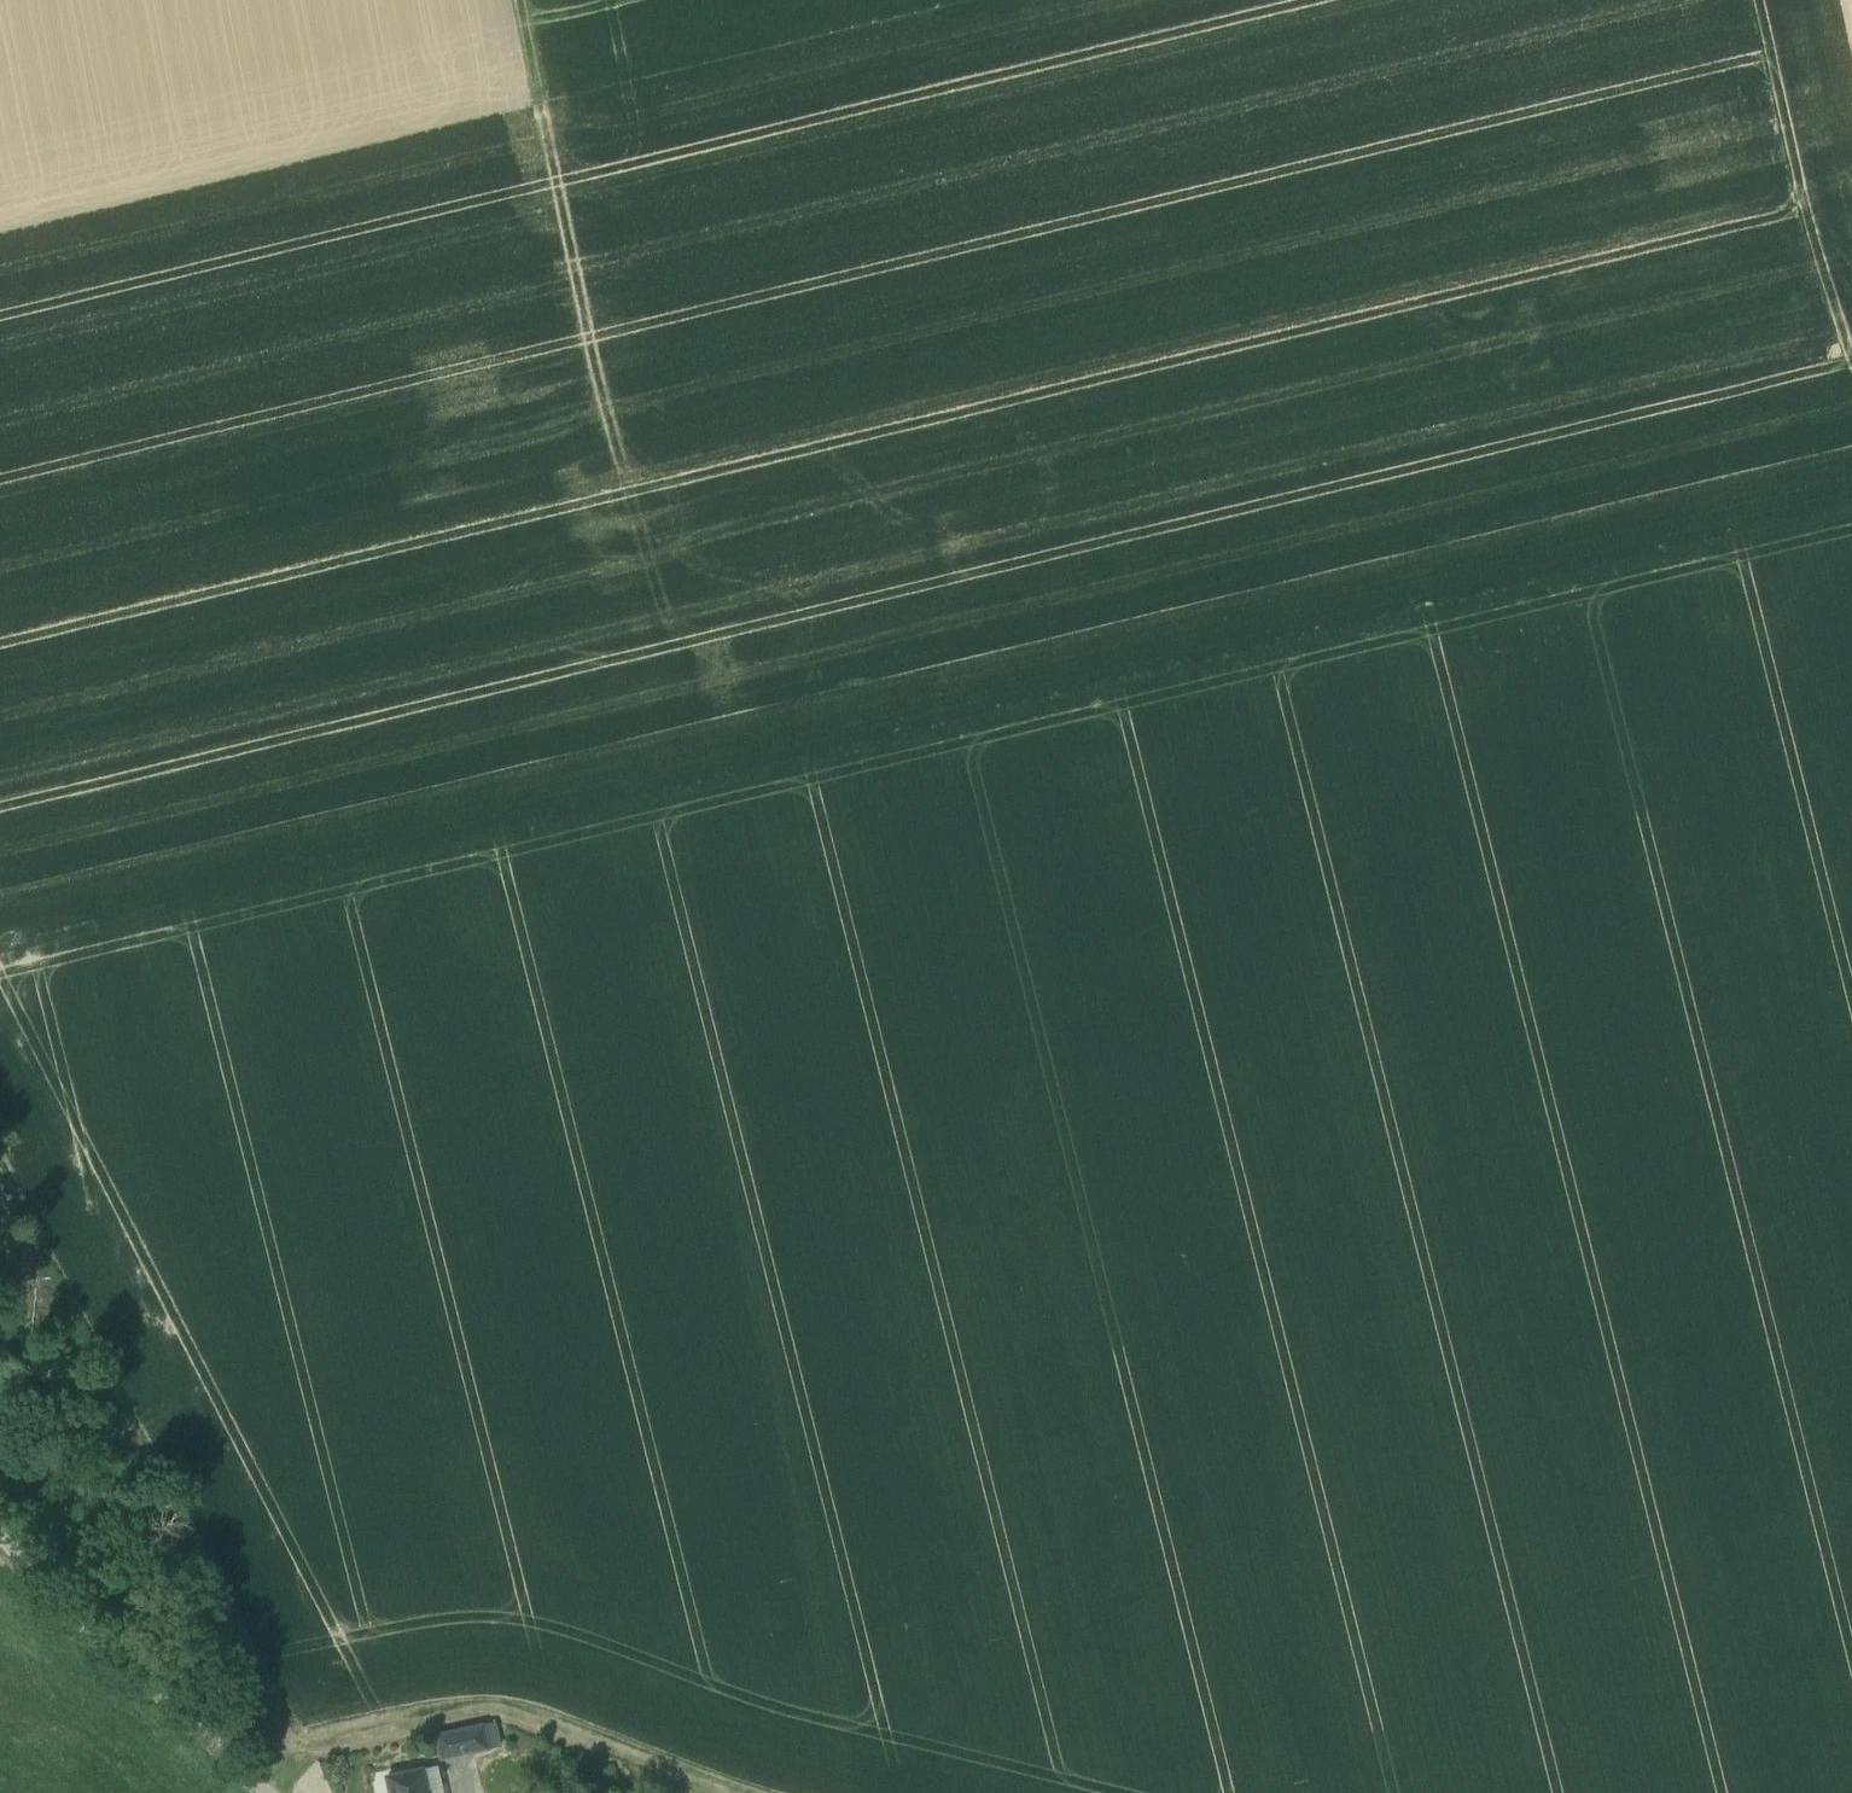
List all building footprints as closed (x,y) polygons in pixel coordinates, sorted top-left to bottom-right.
[(498,1722),(484,1725),(489,1748),(503,1745),(498,1722)] [(443,1758),(443,1760),(458,1757),(458,1755),(489,1748),(484,1725),(437,1735),(442,1759),(443,1758)] [(424,1769),(430,1792),(446,1792),(439,1765),(424,1769)] [(391,1792),(430,1792),(424,1769),(387,1777),(391,1792)]
